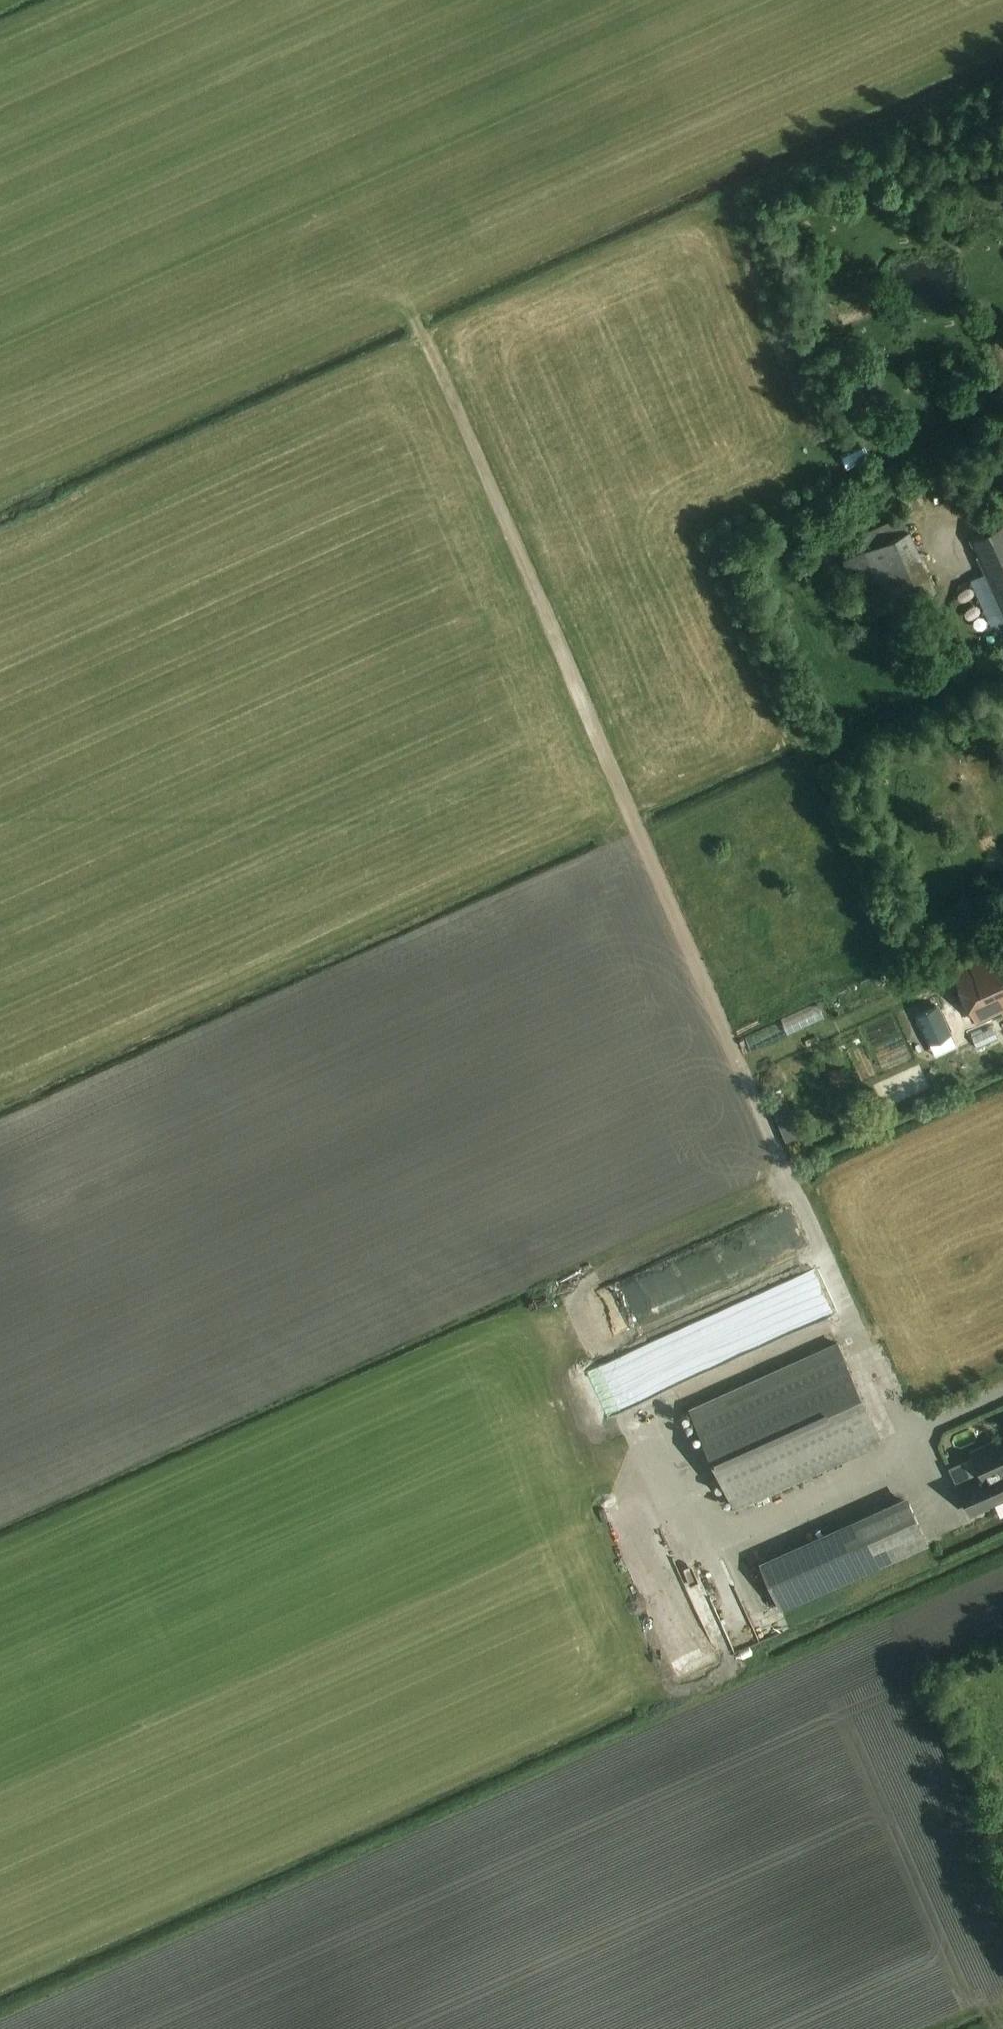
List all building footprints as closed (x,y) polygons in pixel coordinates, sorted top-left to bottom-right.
[(904,508),(839,537),(873,614),(895,604),(889,591),(935,570),(913,521),(910,522),(904,508)] [(1002,612),(1002,525),(970,539),(991,585),(981,590),(991,611),(1000,606),(1002,612)] [(867,644),(864,631),(853,633),(856,646),(867,644)] [(976,1022),(1002,1009),(1002,946),(952,969),(976,1022)] [(930,1062),(946,1056),(934,1024),(918,1029),(930,1062)] [(991,1037),(968,1050),(976,1065),(999,1052),(991,1037)] [(607,1303),(629,1295),(626,1287),(604,1295),(607,1303)] [(818,1292),(621,1372),(636,1410),(833,1329),(818,1292)] [(691,1410),(735,1507),(881,1440),(838,1344),(691,1410)] [(970,1512),(1002,1498),(1002,1438),(972,1452),(982,1474),(958,1485),(970,1512)] [(763,1568),(781,1609),(927,1543),(909,1503),(763,1568)]
